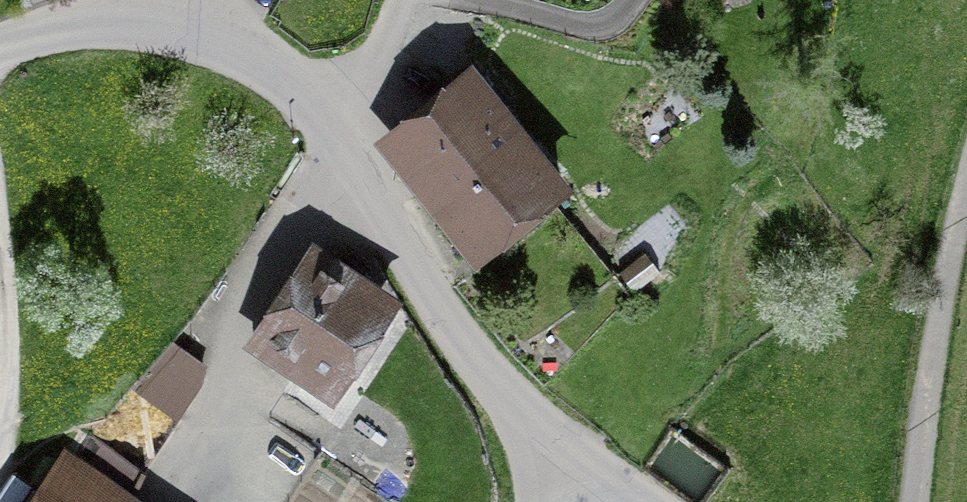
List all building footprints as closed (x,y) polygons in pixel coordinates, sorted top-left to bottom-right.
[(567,188),(475,68),(383,138),(475,258),(567,188)] [(397,302),(310,248),(247,347),(334,402),(397,302)] [(138,378),(177,411),(215,367),(175,334),(138,378)] [(126,379),(79,450),(134,486),(181,416),(126,379)] [(63,450),(28,501),(140,501),(63,450)]
